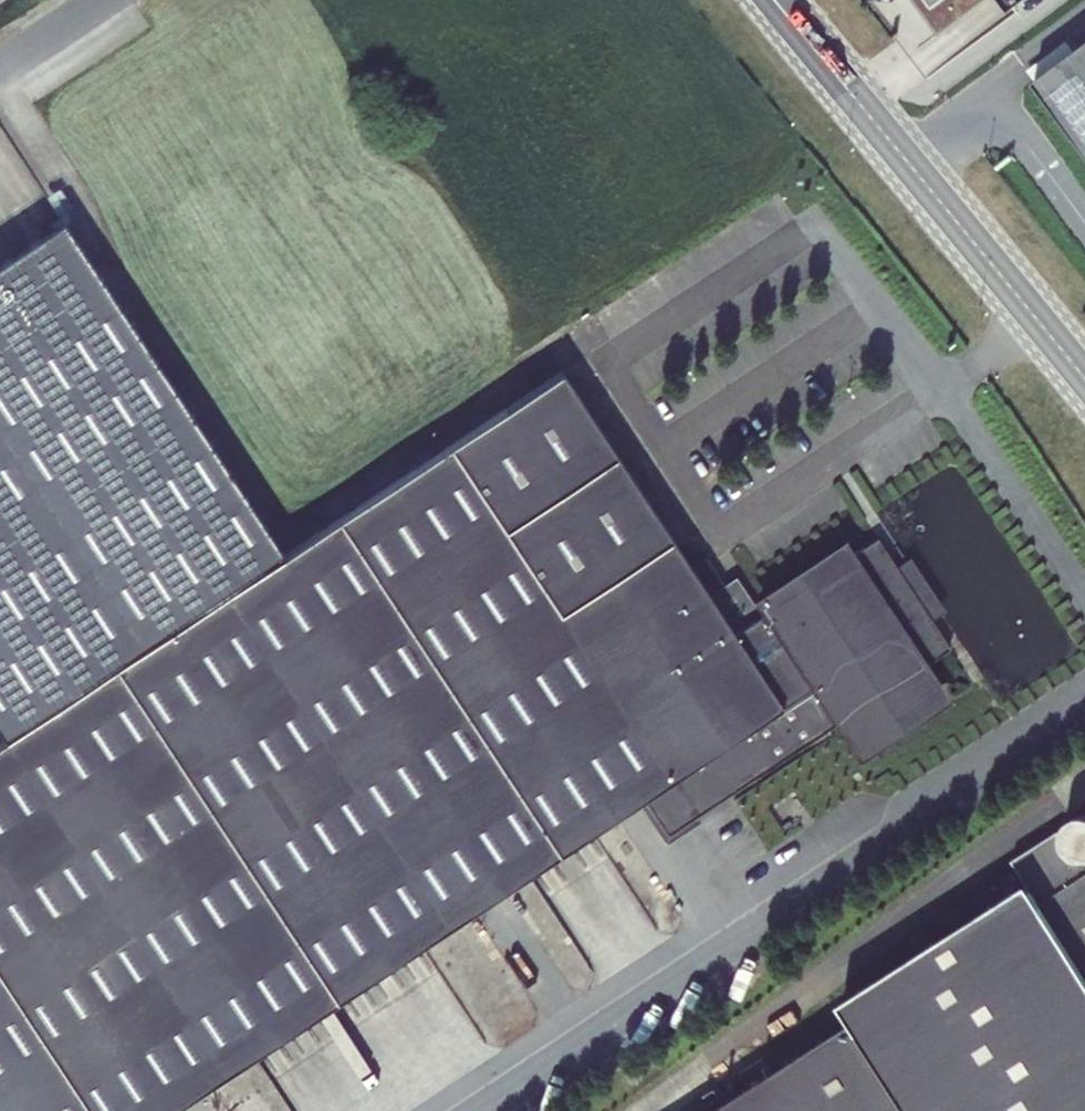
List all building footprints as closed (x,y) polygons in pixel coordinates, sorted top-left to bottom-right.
[(941,32),(985,0),(917,0),(941,32)] [(1012,8),(1023,0),(1006,0),(1012,8)] [(1034,81),(1084,149),(1084,43),(1034,81)] [(63,222),(0,263),(0,732),(5,740),(0,744),(0,1110),(169,1110),(621,812),(625,818),(642,807),(667,842),(700,820),(697,815),(835,724),(859,760),(951,699),(927,662),(950,648),(931,619),(946,609),(910,556),(895,565),(877,538),(854,552),(845,539),(753,599),(737,575),(724,584),(706,556),(690,566),(563,371),(284,556),(63,222)] [(717,1110),(1084,1110),(1084,857),(1069,833),(1059,831),(1013,860),(1030,884),(842,1003),(855,1023),(717,1110)]
